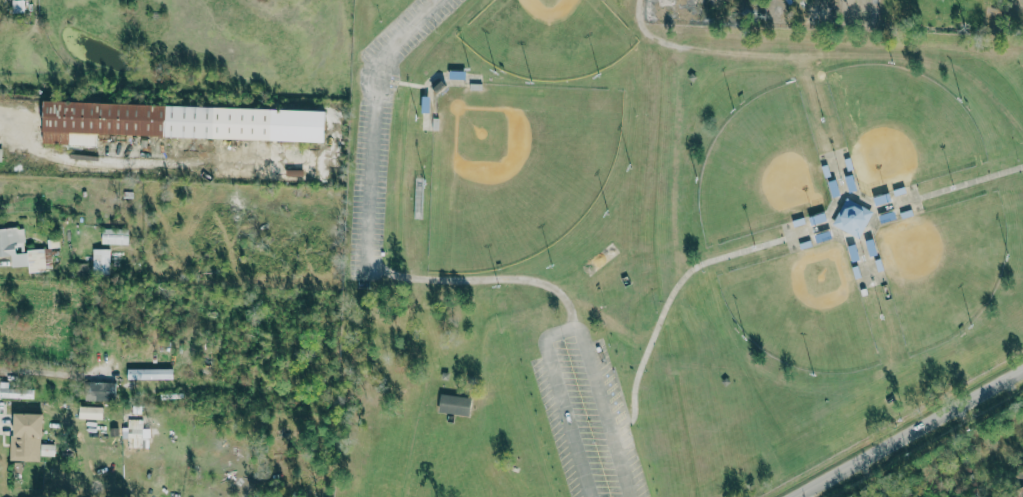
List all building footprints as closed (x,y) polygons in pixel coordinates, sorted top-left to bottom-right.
[(24,13),(23,0),(11,0),(11,13),(24,13)] [(839,1),(819,1),(818,16),(838,16),(839,1)] [(450,80),(464,80),(464,71),(450,70),(450,80)] [(421,112),(432,113),(432,97),(422,97),(421,112)] [(43,144),(96,145),(96,134),(326,141),(327,110),(44,101),(43,144)] [(11,256),(11,267),(28,266),(28,272),(45,272),(44,249),(24,250),(23,227),(0,228),(0,256),(11,256)] [(129,229),(102,228),(102,244),(128,244),(129,229)] [(110,249),(93,249),(92,274),(110,274),(110,249)] [(85,401),(115,402),(116,382),(85,381),(85,401)] [(0,382),(0,398),(33,399),(34,389),(8,388),(8,382),(0,382)] [(439,413),(470,415),(471,397),(441,394),(439,413)] [(103,419),(103,407),(79,406),(79,419),(103,419)] [(11,460),(40,461),(40,456),(55,456),(55,444),(42,444),(43,414),(12,413),(11,460)] [(122,438),(127,438),(128,448),(142,447),(142,438),(150,438),(150,429),(143,429),(142,419),(128,419),(128,427),(121,427),(122,438)]
